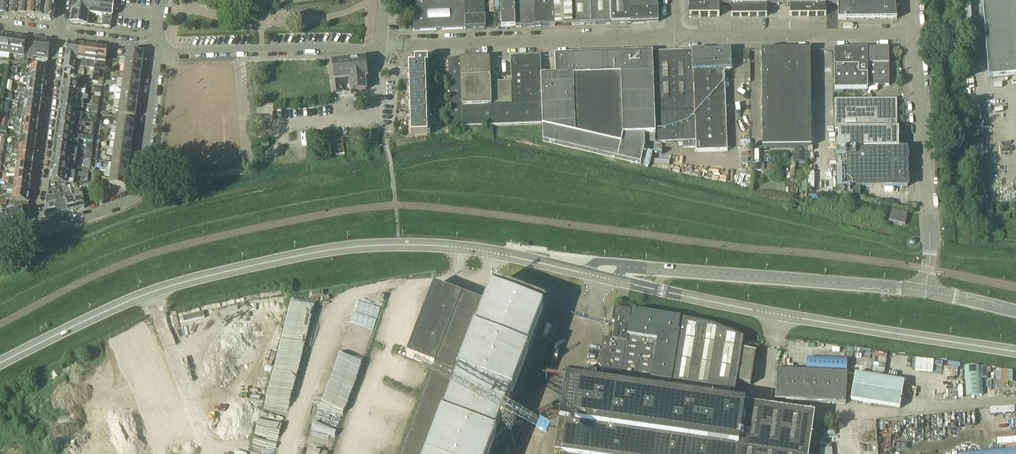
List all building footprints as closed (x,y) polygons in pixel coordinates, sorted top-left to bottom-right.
[(11,0),(2,0),(0,14),(0,19),(8,18),(11,0)] [(20,0),(11,0),(8,18),(17,18),(20,0)] [(29,0),(20,0),(17,18),(26,18),(29,0)] [(37,0),(29,0),(26,18),(27,18),(35,19),(37,0)] [(47,0),(37,0),(35,19),(44,20),(47,0)] [(44,20),(50,21),(53,18),(56,0),(47,0),(44,20)] [(114,1),(105,0),(74,0),(71,24),(87,26),(89,14),(103,16),(102,28),(111,29),(114,1)] [(481,1),(471,1),(464,1),(465,29),(485,28),(484,0),(481,1)] [(514,0),(500,0),(501,28),(515,27),(514,0)] [(534,0),(514,0),(515,27),(535,27),(534,0)] [(554,0),(534,0),(535,27),(555,26),(554,0)] [(571,25),(591,25),(590,0),(570,0),(571,25)] [(610,0),(590,0),(591,25),(610,24),(610,0)] [(610,24),(630,24),(629,0),(610,0),(610,24)] [(630,24),(658,23),(657,0),(629,0),(630,24)] [(838,5),(838,0),(689,0),(689,17),(719,16),(719,6),(731,6),(731,16),(767,16),(767,6),(790,5),(790,16),(826,16),(826,5),(838,5)] [(838,5),(838,20),(896,20),(895,0),(838,0),(838,5)] [(971,25),(971,0),(962,0),(963,25),(971,25)] [(988,79),(1015,77),(1015,0),(982,0),(988,79)] [(464,1),(444,2),(412,3),(413,31),(465,29),(464,1)] [(12,37),(0,35),(0,52),(10,53),(12,37)] [(24,55),(26,39),(12,37),(10,53),(24,55)] [(48,59),(50,42),(36,40),(34,57),(48,59)] [(75,71),(76,60),(78,45),(70,43),(68,45),(65,70),(64,74),(70,75),(70,71),(75,71)] [(85,68),(88,46),(78,45),(76,60),(81,61),(80,67),(85,68)] [(96,63),(98,47),(88,46),(85,68),(90,69),(91,62),(96,63)] [(106,64),(108,49),(98,47),(96,63),(95,69),(100,70),(101,63),(106,64)] [(810,50),(761,51),(762,148),(811,147),(810,50)] [(867,90),(867,86),(867,50),(834,51),(834,93),(843,93),(843,90),(867,90)] [(867,50),(867,86),(889,86),(889,50),(867,50)] [(142,64),(144,53),(127,51),(126,59),(120,58),(120,61),(142,64)] [(704,55),(692,55),(696,142),(695,142),(696,148),(696,152),(727,151),(724,71),(731,71),(730,51),(703,52),(704,55)] [(683,148),(696,148),(695,142),(696,142),(692,55),(692,52),(652,53),(655,134),(656,144),(683,143),(683,148)] [(643,134),(647,134),(644,53),(555,57),(555,76),(541,77),(543,124),(543,141),(640,164),(644,149),(643,134)] [(654,134),(655,134),(652,53),(644,53),(647,134),(650,134),(652,134),(654,134)] [(451,128),(543,124),(541,77),(540,56),(510,58),(511,82),(491,83),(490,59),(448,60),(451,128)] [(367,78),(366,68),(368,68),(367,60),(365,60),(365,59),(333,62),(336,96),(351,94),(351,92),(366,90),(365,82),(363,82),(363,79),(366,78),(367,78)] [(428,136),(425,72),(439,71),(439,60),(414,61),(414,66),(408,66),(409,89),(411,89),(411,94),(409,94),(410,103),(411,103),(411,108),(410,108),(410,117),(411,117),(412,122),(410,122),(410,123),(412,123),(412,127),(410,127),(411,136),(428,136)] [(141,75),(142,64),(120,61),(119,65),(125,66),(124,73),(141,75)] [(47,69),(30,67),(29,72),(23,71),(22,75),(45,78),(47,69)] [(83,82),(84,78),(85,71),(82,71),(81,77),(74,76),(74,77),(73,81),(78,82),(83,82)] [(140,86),(141,75),(124,73),(123,80),(118,79),(117,83),(140,86)] [(44,87),(45,78),(22,75),(22,80),(24,80),(24,85),(27,85),(44,87)] [(11,92),(12,87),(17,88),(17,84),(8,83),(7,91),(11,92)] [(85,91),(86,87),(86,86),(63,83),(62,93),(79,95),(79,90),(85,91)] [(138,96),(140,86),(117,83),(117,86),(122,87),(122,94),(138,96)] [(43,96),(44,87),(27,85),(27,89),(20,89),(20,93),(43,96)] [(42,105),(43,96),(20,93),(19,102),(42,105)] [(78,99),(79,95),(62,93),(60,102),(83,105),(84,100),(78,99)] [(137,107),(138,96),(122,94),(121,101),(115,101),(114,104),(137,107)] [(838,130),(838,150),(899,149),(898,129),(897,129),(896,100),(834,100),(835,130),(838,130)] [(41,114),(42,105),(19,102),(18,111),(41,114)] [(83,109),(83,105),(60,102),(59,110),(77,113),(77,108),(83,109)] [(135,118),(137,107),(114,104),(114,108),(120,109),(119,116),(135,118)] [(76,118),(77,113),(59,110),(58,119),(82,122),(82,118),(76,118)] [(39,123),(41,114),(18,111),(17,120),(39,123)] [(980,111),(971,112),(972,130),(981,129),(980,111)] [(85,127),(86,123),(82,122),(58,119),(57,129),(74,131),(75,126),(80,127),(85,127)] [(38,132),(39,123),(17,120),(16,129),(38,132)] [(133,133),(135,122),(118,120),(117,128),(107,126),(107,127),(101,126),(101,129),(109,130),(133,133)] [(37,141),(38,132),(16,129),(15,133),(21,134),(20,138),(37,141)] [(74,135),(74,131),(57,129),(56,137),(79,140),(93,142),(94,138),(89,137),(74,135)] [(132,144),(133,133),(109,130),(108,134),(110,134),(116,135),(115,142),(132,144)] [(377,144),(379,131),(372,131),(370,143),(377,144)] [(79,145),(79,140),(56,137),(54,146),(72,148),(73,144),(79,145)] [(36,150),(37,141),(20,138),(19,143),(14,142),(13,147),(36,150)] [(336,156),(345,155),(342,140),(334,141),(336,156)] [(984,150),(983,140),(973,141),(974,151),(984,150)] [(132,144),(115,142),(114,149),(108,148),(108,152),(130,155),(132,144)] [(71,153),(72,148),(54,146),(53,157),(76,160),(77,156),(77,154),(71,153)] [(35,158),(36,150),(13,147),(12,155),(18,156),(35,158)] [(754,164),(762,163),(761,147),(754,147),(754,164)] [(899,149),(838,150),(836,150),(837,195),(860,201),(860,188),(907,187),(907,174),(905,174),(905,168),(907,168),(907,149),(899,149)] [(129,165),(130,155),(108,152),(107,155),(113,156),(112,163),(129,165)] [(793,162),(806,162),(806,153),(793,153),(793,162)] [(34,167),(35,158),(18,156),(17,161),(11,160),(11,164),(34,167)] [(75,166),(76,160),(53,157),(52,165),(69,168),(70,165),(75,166)] [(127,176),(129,165),(112,163),(111,170),(106,170),(105,173),(127,176)] [(32,176),(34,167),(11,164),(10,168),(16,169),(15,173),(32,176)] [(69,171),(69,168),(52,165),(51,173),(75,176),(88,178),(88,174),(75,172),(69,171)] [(31,184),(32,176),(15,173),(15,179),(9,178),(9,181),(31,184)] [(74,180),(75,176),(51,173),(49,184),(56,184),(66,186),(67,180),(74,180)] [(126,187),(127,176),(105,173),(105,177),(110,177),(109,185),(126,187)] [(30,194),(31,184),(9,181),(8,186),(13,187),(13,192),(30,194)] [(84,209),(82,196),(81,192),(79,192),(77,186),(71,187),(76,211),(84,209)] [(88,186),(87,186),(77,186),(79,192),(81,192),(82,196),(89,195),(88,186)] [(76,211),(71,187),(66,188),(68,194),(63,195),(67,213),(76,211)] [(67,213),(63,195),(58,196),(57,190),(55,191),(53,191),(57,215),(67,213)] [(57,215),(53,191),(48,193),(45,215),(48,218),(57,215)] [(29,203),(30,194),(13,192),(12,196),(6,196),(6,200),(7,200),(15,201),(29,203)] [(25,223),(22,211),(28,209),(29,203),(15,201),(14,212),(6,214),(8,226),(25,223)] [(889,222),(905,226),(908,215),(891,211),(889,222)] [(6,214),(0,215),(0,228),(8,226),(6,214)] [(406,358),(435,369),(402,453),(490,453),(546,308),(545,307),(545,305),(546,305),(545,305),(506,290),(504,289),(504,291),(492,286),(485,306),(434,286),(406,358)] [(603,340),(599,367),(602,371),(605,372),(605,374),(607,375),(607,372),(621,375),(621,377),(670,385),(670,384),(734,394),(736,383),(750,385),(755,353),(741,351),(743,340),(730,335),(715,329),(710,327),(680,321),(632,313),(614,309),(612,324),(615,324),(612,341),(603,340)] [(807,370),(846,372),(847,361),(827,360),(807,359),(807,370)] [(916,359),(915,371),(921,371),(932,372),(933,360),(924,359),(916,359)] [(981,383),(980,368),(980,367),(978,368),(964,369),(965,384),(966,397),(982,396),(981,383)] [(1001,380),(1002,368),(986,367),(986,380),(1001,380)] [(847,374),(777,371),(775,401),(846,404),(847,374)] [(851,401),(899,409),(904,383),(871,377),(855,374),(851,401)] [(566,381),(556,453),(808,453),(814,416),(566,381)] [(1002,414),(1015,413),(1014,407),(1003,408),(990,409),(990,415),(1002,414)] [(833,444),(820,444),(820,453),(833,453),(833,444)]
